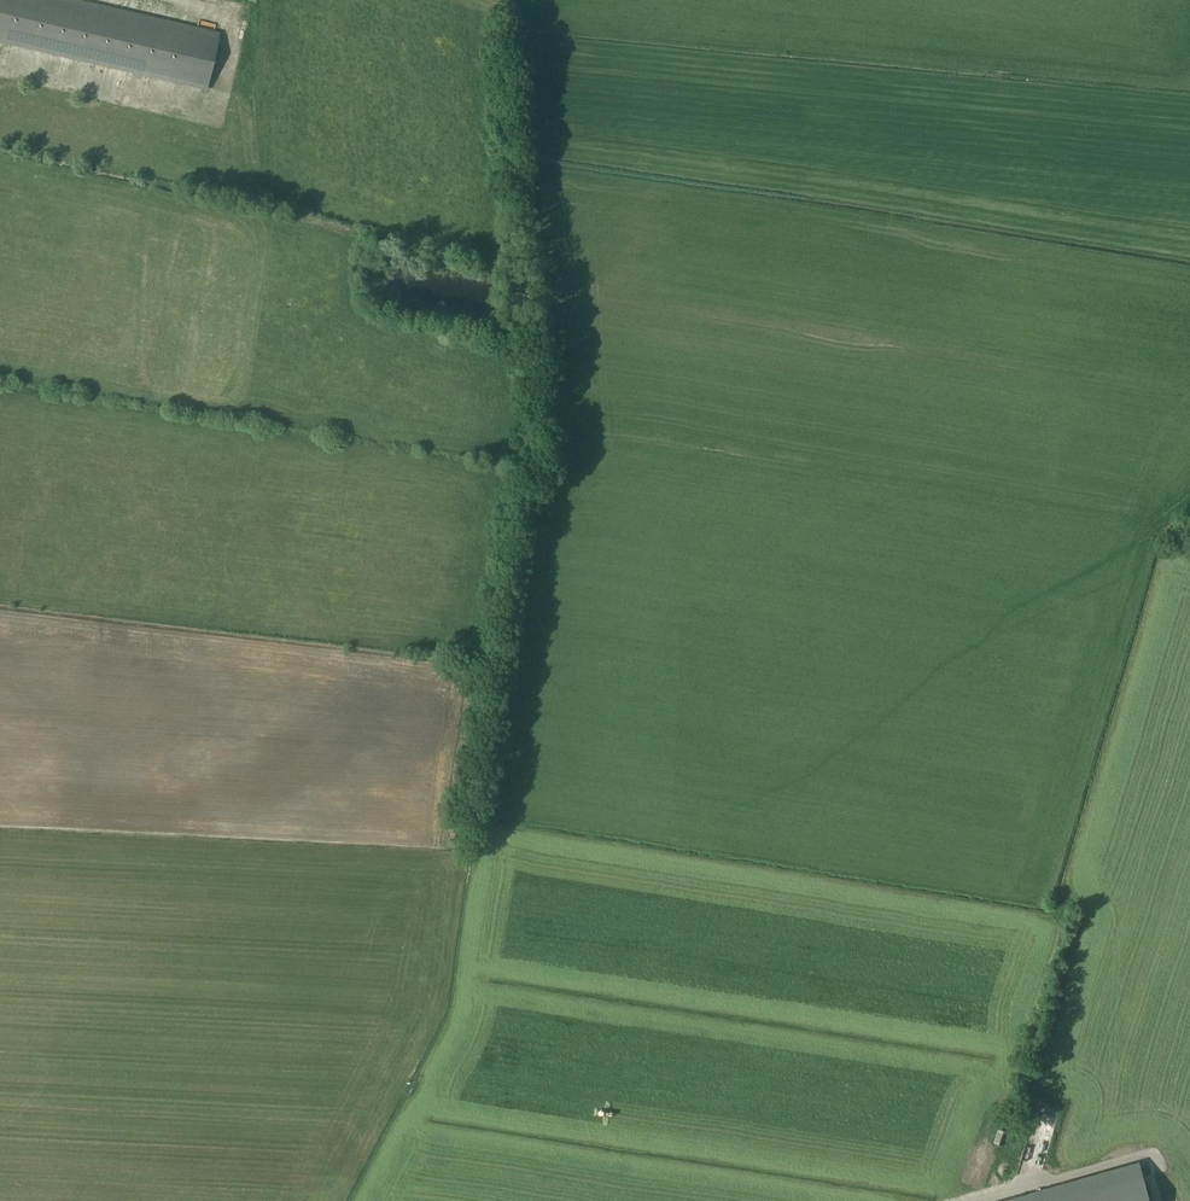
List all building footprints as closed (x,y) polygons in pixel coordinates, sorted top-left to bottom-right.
[(70,0),(0,0),(0,41),(207,89),(219,35),(70,0)] [(1032,1138),(1040,1139),(1041,1132),(1025,1130),(1023,1146),(1031,1147),(1032,1138)] [(1024,1165),(1028,1152),(1021,1150),(1017,1163),(1024,1165)] [(1140,1163),(999,1200),(1150,1200),(1140,1163)]
